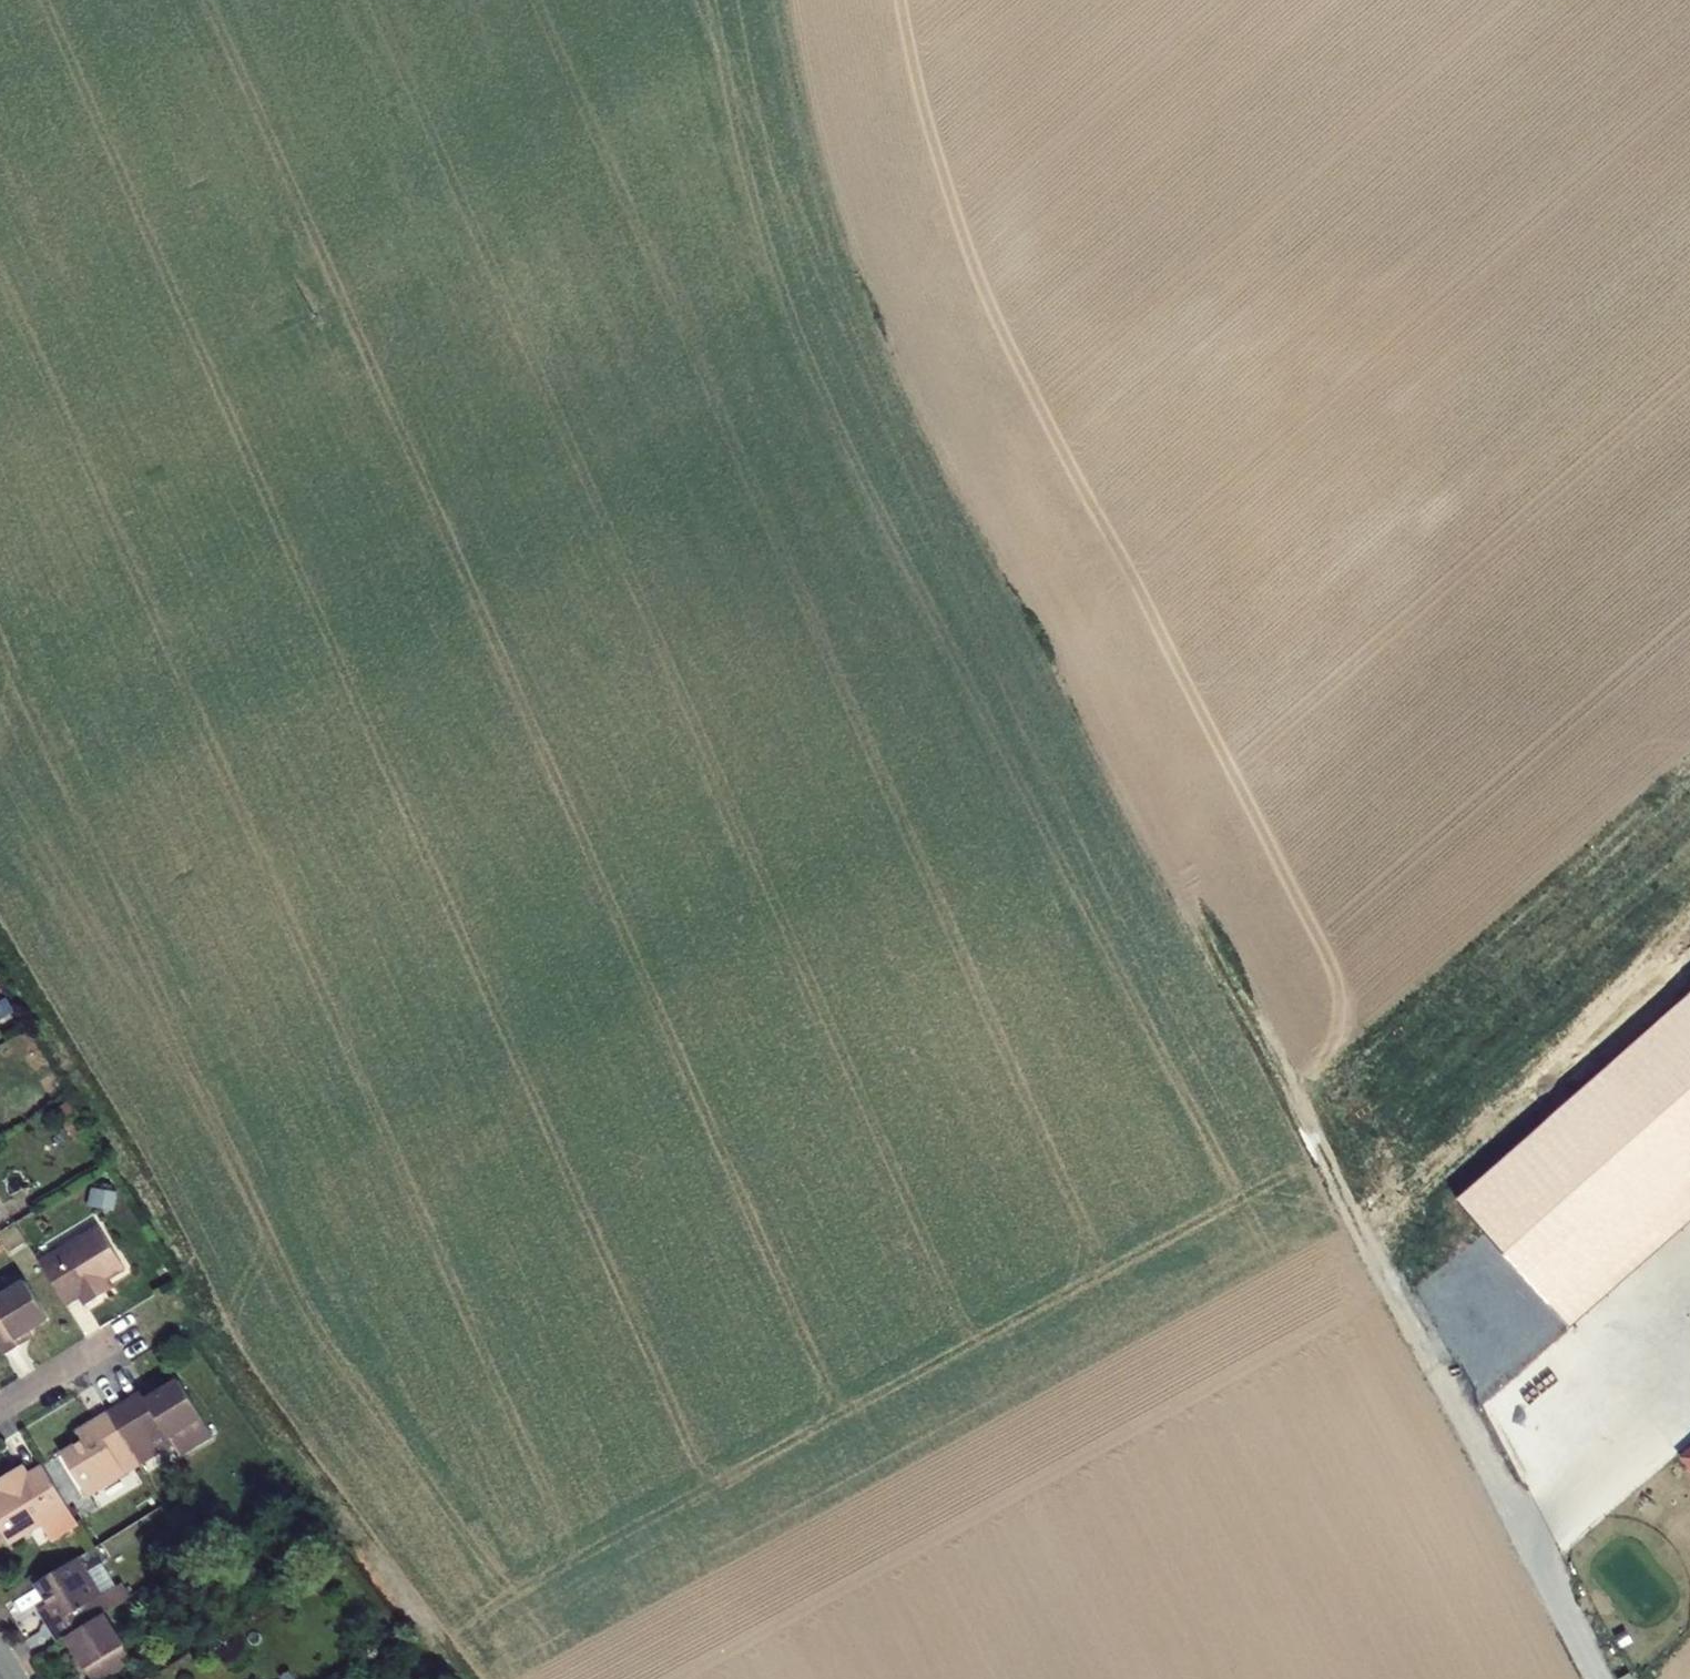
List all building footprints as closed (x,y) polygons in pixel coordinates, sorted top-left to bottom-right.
[(1689,1186),(1689,999),(1460,1207),(1554,1309),(1689,1186)] [(1554,1309),(1572,1330),(1689,1223),(1689,1186),(1554,1309)] [(63,1297),(77,1288),(92,1280),(97,1288),(112,1279),(107,1270),(124,1260),(98,1218),(37,1255),(63,1297)] [(20,1334),(15,1325),(29,1317),(44,1308),(21,1270),(0,1282),(0,1346),(20,1334)] [(97,1288),(92,1280),(77,1288),(82,1297),(97,1288)] [(34,1326),(29,1317),(15,1325),(20,1334),(34,1326)] [(178,1374),(158,1386),(143,1395),(138,1388),(108,1407),(138,1458),(170,1439),(176,1449),(211,1427),(178,1374)] [(158,1386),(154,1379),(138,1388),(143,1395),(158,1386)] [(61,1446),(86,1489),(138,1458),(108,1407),(80,1423),(85,1432),(61,1446)] [(1680,1456),(1689,1467),(1689,1447),(1680,1456)] [(6,1537),(47,1513),(56,1529),(75,1518),(40,1458),(24,1467),(19,1459),(2,1469),(7,1478),(0,1482),(0,1526),(6,1537)] [(47,1599),(37,1605),(55,1635),(64,1630),(101,1608),(108,1604),(76,1549),(32,1575),(47,1599)] [(140,1674),(101,1608),(64,1630),(94,1678),(132,1678),(140,1674)]
